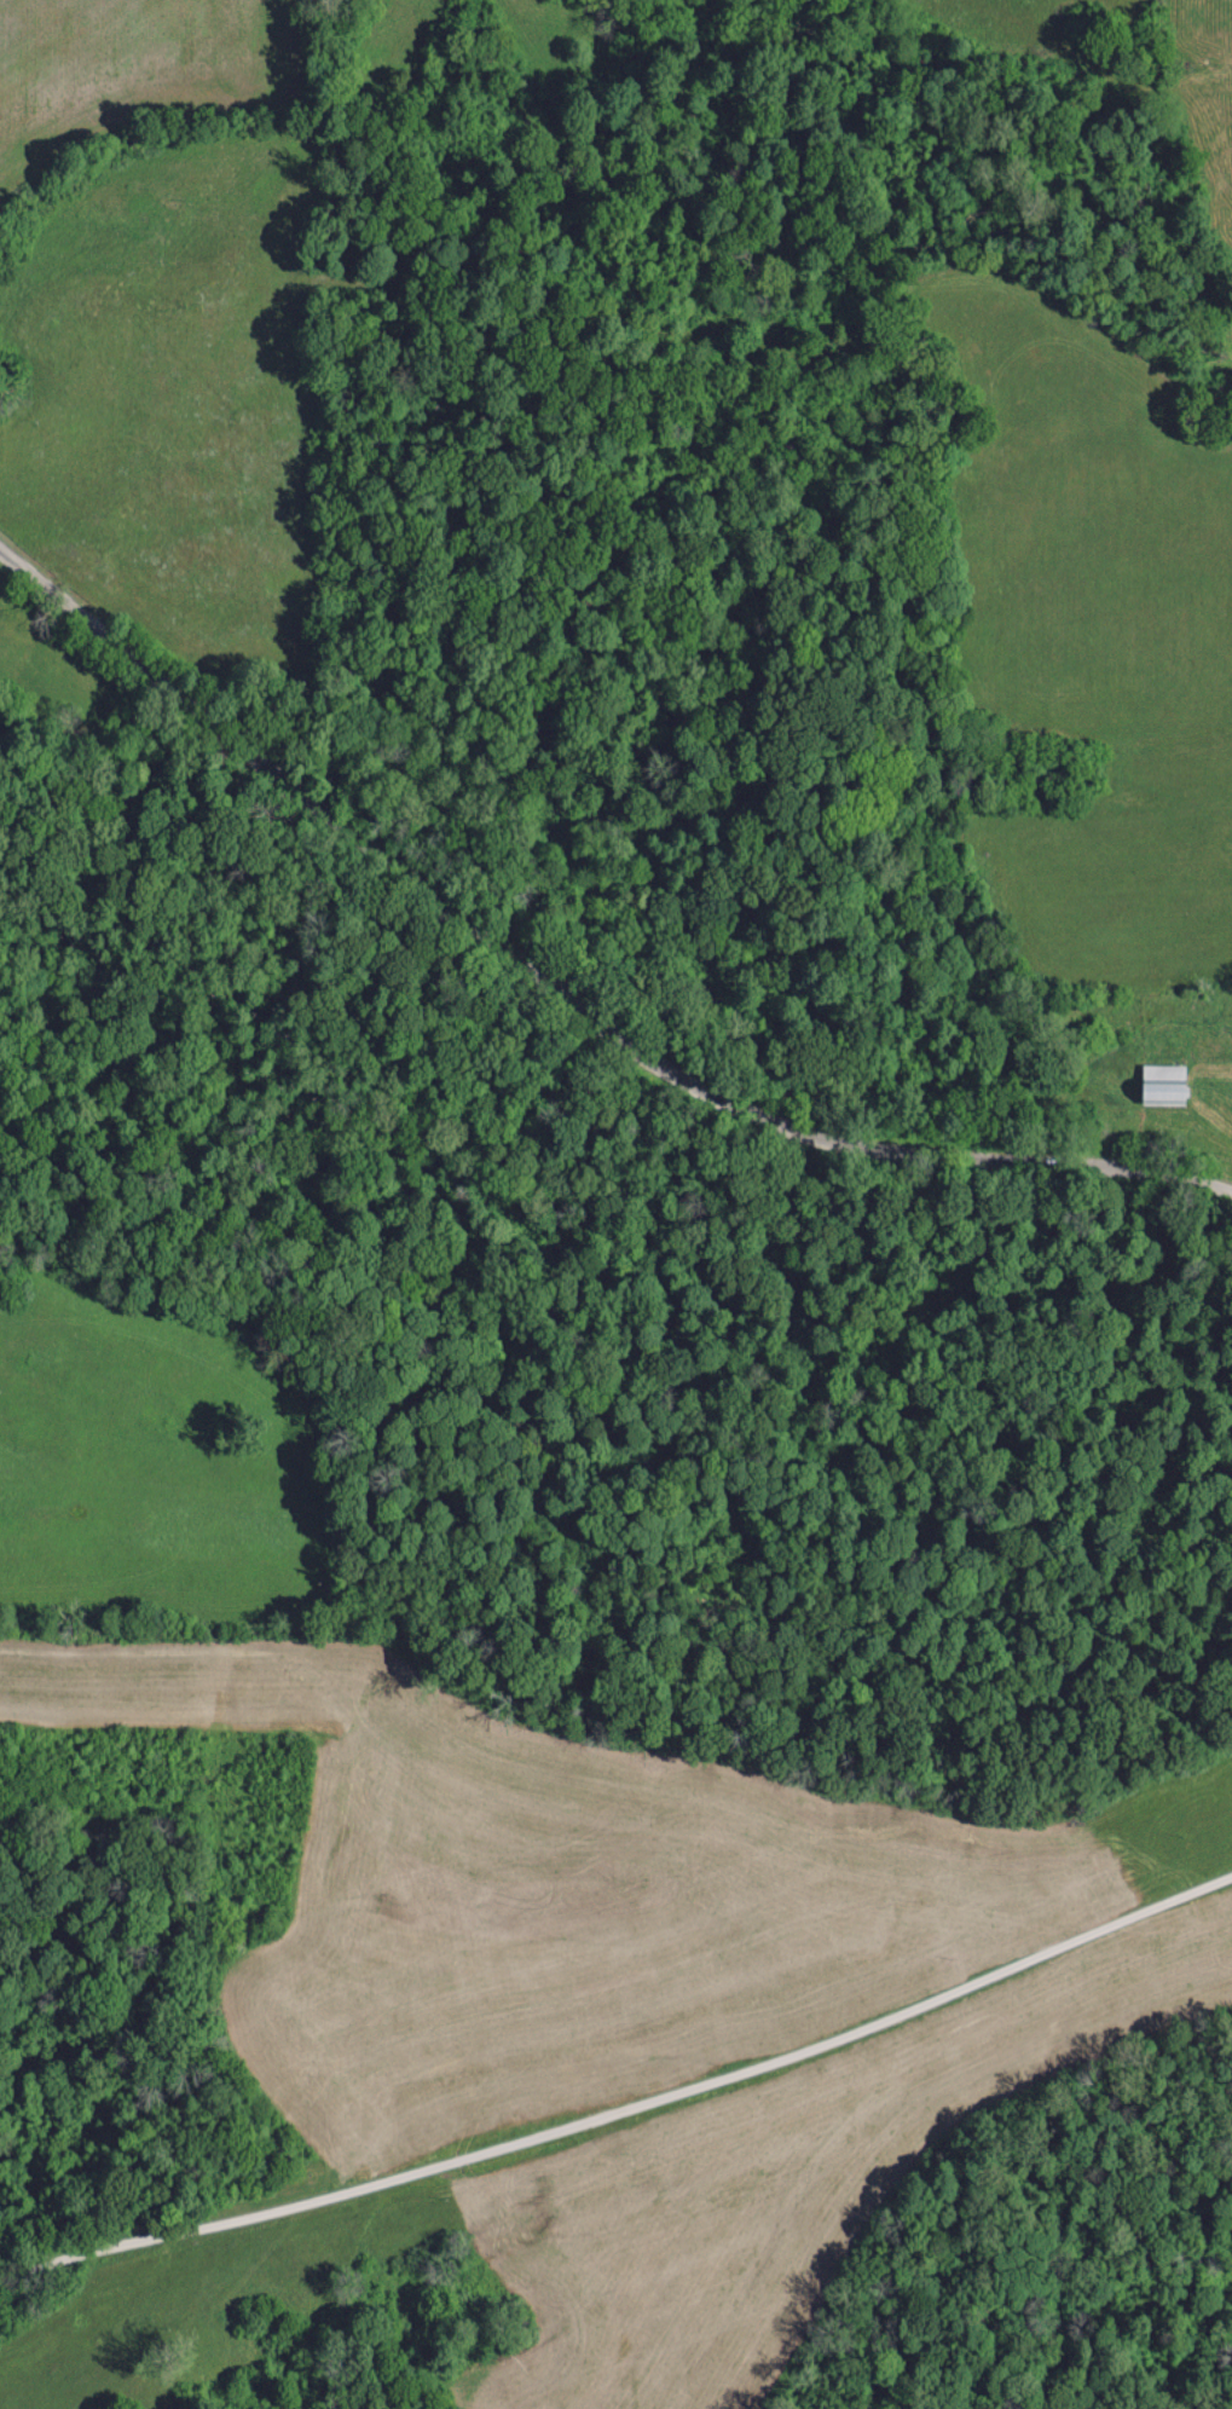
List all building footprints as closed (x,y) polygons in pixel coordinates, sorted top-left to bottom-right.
[(1142,1104),(1187,1104),(1188,1065),(1142,1065),(1142,1104)]
